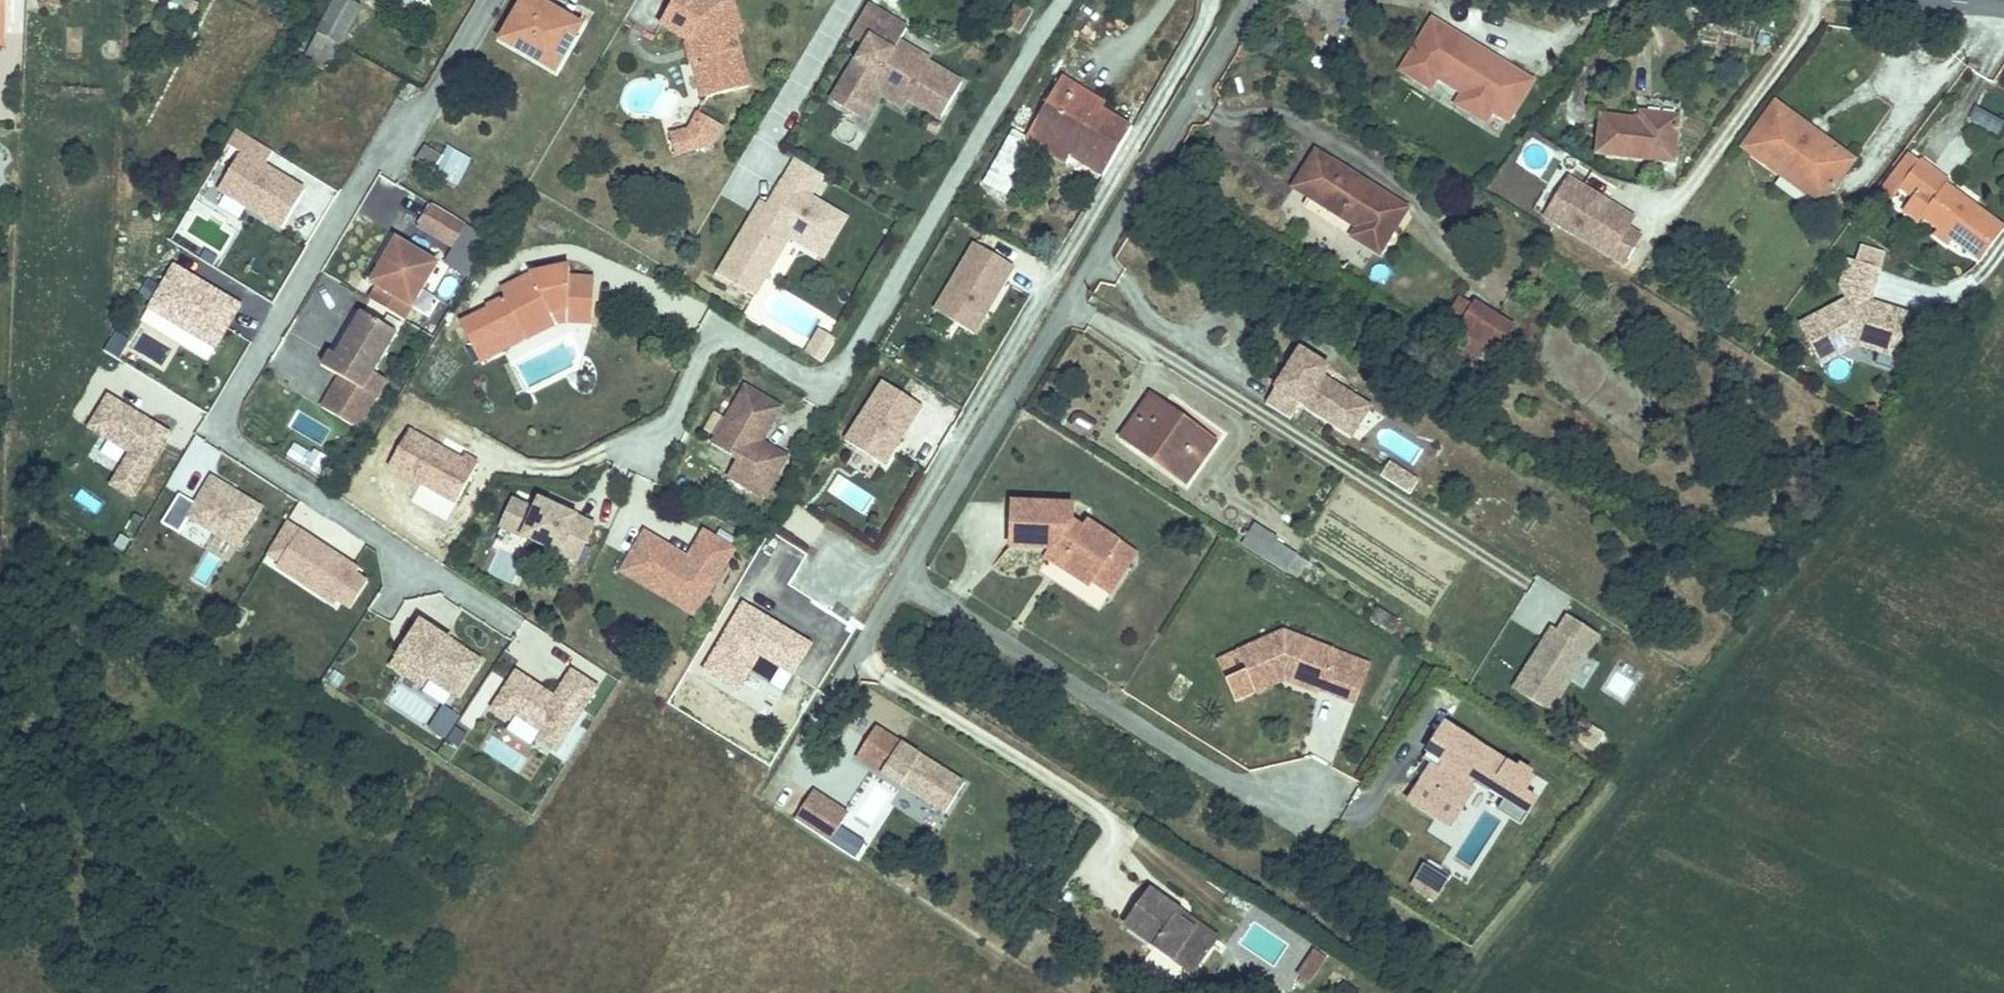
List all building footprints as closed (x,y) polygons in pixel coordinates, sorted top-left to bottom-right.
[(13,14),(14,0),(0,0),(0,14),(13,14)] [(311,37),(333,49),(362,0),(332,0),(311,37)] [(740,0),(684,0),(674,17),(702,33),(703,34),(705,31),(714,37),(717,47),(714,52),(711,56),(713,63),(711,68),(714,80),(718,82),(720,90),(745,84),(742,69),(762,65),(752,22),(745,23),(740,0)] [(885,0),(881,0),(864,29),(881,38),(885,31),(881,29),(895,5),(885,0)] [(559,76),(584,33),(531,3),(506,46),(559,76)] [(922,21),(895,5),(881,29),(885,31),(881,38),(848,94),(870,107),(885,82),(903,79),(923,90),(960,111),(980,76),(913,37),(922,21)] [(13,30),(13,14),(0,14),(0,29),(13,30)] [(1434,73),(1458,33),(1443,24),(1413,75),(1442,92),(1448,82),(1434,73)] [(717,47),(714,37),(705,31),(703,34),(702,33),(700,36),(705,54),(714,52),(717,47)] [(1542,90),(1528,81),(1531,76),(1500,58),(1497,63),(1481,54),(1485,49),(1458,33),(1434,73),(1448,82),(1475,98),(1505,115),(1521,125),(1542,90)] [(1500,58),(1485,49),(1481,54),(1497,63),(1500,58)] [(765,79),(762,65),(742,69),(745,84),(765,79)] [(1545,85),(1531,76),(1528,81),(1542,90),(1545,85)] [(1105,173),(1131,124),(1103,110),(1075,95),(1079,86),(1063,78),(1031,139),(1018,132),(984,186),(1008,198),(1035,146),(1068,163),(1072,156),(1105,173)] [(870,107),(881,113),(896,87),(918,100),(923,90),(903,79),(885,82),(870,107)] [(1106,98),(1079,86),(1075,95),(1103,110),(1106,98)] [(1498,126),(1505,115),(1475,98),(1469,108),(1498,126)] [(1749,148),(1825,204),(1831,196),(1763,146),(1792,108),(1784,102),(1749,148)] [(1692,119),(1693,107),(1656,103),(1655,115),(1692,119)] [(707,133),(709,129),(704,127),(716,107),(712,105),(702,122),(683,127),(689,147),(710,140),(707,133)] [(722,142),(735,118),(716,107),(704,127),(709,129),(707,133),(710,140),(715,138),(722,142)] [(1831,196),(1859,159),(1792,108),(1763,146),(1831,196)] [(2003,126),(2003,119),(1976,109),(1969,126),(2000,137),(2003,126)] [(1613,119),(1609,157),(1688,165),(1692,119),(1655,115),(1651,115),(1650,123),(1613,119)] [(1966,121),(1941,160),(1961,173),(1986,134),(1966,121)] [(240,130),(230,145),(243,152),(220,190),(284,229),(308,190),(266,165),(274,151),(240,130)] [(460,160),(443,150),(434,164),(474,189),(483,174),(460,160)] [(489,164),(466,150),(460,160),(483,174),(489,164)] [(1953,187),(1949,192),(1932,180),(1938,172),(1913,154),(1886,191),(1896,198),(1905,186),(1918,195),(1909,208),(1926,222),(1930,217),(1946,229),(1942,234),(1959,248),(1963,242),(1990,263),(2003,245),(2003,225),(1953,187)] [(1384,240),(1408,203),(1356,171),(1351,179),(1330,166),(1315,157),(1297,186),(1364,228),(1358,238),(1387,256),(1393,245),(1384,240)] [(1351,179),(1356,171),(1335,157),(1330,166),(1351,179)] [(797,166),(785,187),(811,202),(823,181),(797,166)] [(1416,170),(1408,183),(1420,190),(1428,177),(1416,170)] [(737,171),(723,195),(751,212),(766,187),(737,171)] [(1953,187),(1955,184),(1938,172),(1932,180),(1949,192),(1953,187)] [(1636,231),(1642,221),(1605,198),(1602,202),(1595,198),(1598,193),(1578,181),(1555,218),(1632,267),(1649,239),(1636,231)] [(756,302),(791,242),(812,237),(833,248),(848,223),(811,202),(785,187),(771,212),(768,210),(763,219),(758,216),(720,281),(756,302)] [(1602,202),(1605,198),(1598,193),(1595,198),(1602,202)] [(469,243),(482,222),(447,202),(434,223),(469,243)] [(1418,209),(1408,203),(1384,240),(1393,245),(1418,209)] [(763,219),(768,210),(763,207),(758,216),(763,219)] [(833,248),(812,237),(791,242),(825,261),(833,248)] [(415,324),(451,265),(411,240),(385,282),(391,286),(381,303),(415,324)] [(975,245),(934,312),(975,337),(1013,267),(975,245)] [(1916,319),(1897,313),(1895,318),(1889,316),(1890,311),(1873,305),(1889,257),(1865,249),(1860,264),(1853,262),(1844,288),(1851,303),(1803,327),(1821,363),(1861,343),(1888,352),(1892,339),(1909,344),(1916,319)] [(177,266),(151,307),(217,349),(243,307),(177,266)] [(486,367),(514,353),(504,333),(541,313),(593,305),(589,283),(565,287),(562,271),(520,278),(486,294),(492,305),(461,320),(486,367)] [(1476,327),(1488,308),(1476,300),(1463,319),(1476,327)] [(1529,329),(1490,304),(1488,308),(1476,327),(1474,330),(1513,354),(1523,338),(1529,329)] [(504,333),(514,353),(549,334),(596,327),(593,305),(541,313),(504,333)] [(387,370),(410,332),(376,312),(351,354),(345,350),(336,365),(354,375),(336,405),(372,426),(400,378),(387,370)] [(823,366),(838,342),(822,333),(808,357),(823,366)] [(1903,363),(1909,344),(1892,339),(1888,352),(1861,343),(1821,363),(1824,368),(1861,349),(1903,363)] [(1367,400),(1333,378),(1338,369),(1310,350),(1275,403),(1299,419),(1310,403),(1348,428),(1367,400)] [(882,384),(845,442),(883,466),(920,407),(882,384)] [(1148,388),(1115,434),(1186,482),(1218,437),(1148,388)] [(768,500),(785,471),(760,456),(766,445),(785,412),(750,391),(716,448),(742,462),(732,479),(768,500)] [(112,395),(93,427),(133,453),(113,486),(132,497),(171,434),(112,395)] [(1379,408),(1367,400),(1348,428),(1361,437),(1379,408)] [(1414,462),(1422,446),(1382,426),(1375,442),(1414,462)] [(471,500),(493,461),(479,453),(476,458),(424,428),(404,462),(471,500)] [(298,440),(287,458),(319,477),(330,458),(298,440)] [(791,460),(766,445),(760,456),(785,471),(791,460)] [(1415,475),(1397,464),(1389,476),(1406,488),(1415,475)] [(1418,495),(1427,483),(1415,475),(1406,488),(1418,495)] [(214,477),(191,516),(239,547),(262,508),(214,477)] [(591,558),(608,521),(554,497),(550,507),(528,497),(516,523),(591,558)] [(1008,549),(1053,550),(1066,559),(1060,569),(1091,588),(1093,584),(1112,596),(1127,572),(1108,560),(1119,544),(1089,526),(1084,532),(1071,525),(1071,509),(1010,507),(1008,549)] [(291,523),(271,555),(283,563),(279,569),(352,612),(373,577),(291,523)] [(185,524),(182,536),(203,543),(207,531),(185,524)] [(1258,532),(1248,547),(1293,576),(1303,560),(1258,532)] [(704,606),(734,553),(705,537),(690,564),(681,559),(679,564),(673,561),(675,556),(646,540),(625,578),(683,612),(691,598),(704,606)] [(1138,556),(1119,544),(1108,560),(1127,572),(1138,556)] [(1053,550),(1046,560),(1060,569),(1066,559),(1053,550)] [(697,619),(704,606),(691,598),(683,612),(697,619)] [(785,694),(813,643),(739,602),(700,673),(743,696),(754,677),(785,694)] [(1551,710),(1599,635),(1567,615),(1557,630),(1560,633),(1556,640),(1552,638),(1537,662),(1531,658),(1514,686),(1551,710)] [(425,618),(392,665),(423,686),(430,677),(461,698),(487,661),(425,618)] [(1537,662),(1552,638),(1556,640),(1560,633),(1557,630),(1551,627),(1531,658),(1537,662)] [(1377,670),(1289,635),(1243,654),(1248,666),(1227,675),(1237,696),(1258,687),(1287,675),(1291,682),(1326,696),(1327,693),(1347,700),(1356,680),(1371,685),(1377,670)] [(1625,701),(1639,674),(1618,664),(1605,691),(1625,701)] [(519,672),(494,709),(512,720),(516,714),(545,734),(542,739),(561,750),(602,688),(576,672),(557,698),(519,672)] [(1261,695),(1291,682),(1287,675),(1258,687),(1261,695)] [(1362,706),(1371,685),(1356,680),(1347,700),(1362,706)] [(426,730),(444,741),(459,718),(442,706),(426,730)] [(1604,735),(1580,719),(1571,734),(1594,749),(1604,735)] [(835,750),(927,805),(946,776),(855,720),(835,750)] [(1534,778),(1446,725),(1428,752),(1436,756),(1442,760),(1439,766),(1432,762),(1408,800),(1450,824),(1474,787),(1470,785),(1474,779),(1504,798),(1517,805),(1526,791),(1534,778)] [(1439,766),(1442,760),(1436,756),(1432,762),(1439,766)] [(816,791),(800,814),(832,838),(849,812),(816,791)] [(1521,822),(1538,798),(1526,791),(1517,805),(1504,798),(1498,808),(1521,822)] [(843,829),(834,845),(857,858),(866,843),(843,829)] [(1435,894),(1446,876),(1424,863),(1412,881),(1435,894)] [(1174,892),(1167,902),(1199,922),(1207,911),(1174,892)] [(1199,922),(1167,902),(1147,932),(1217,973),(1236,945),(1199,922)] [(1199,922),(1236,945),(1243,934),(1207,911),(1199,922)] [(1310,987),(1327,959),(1313,950),(1296,978),(1310,987)]
